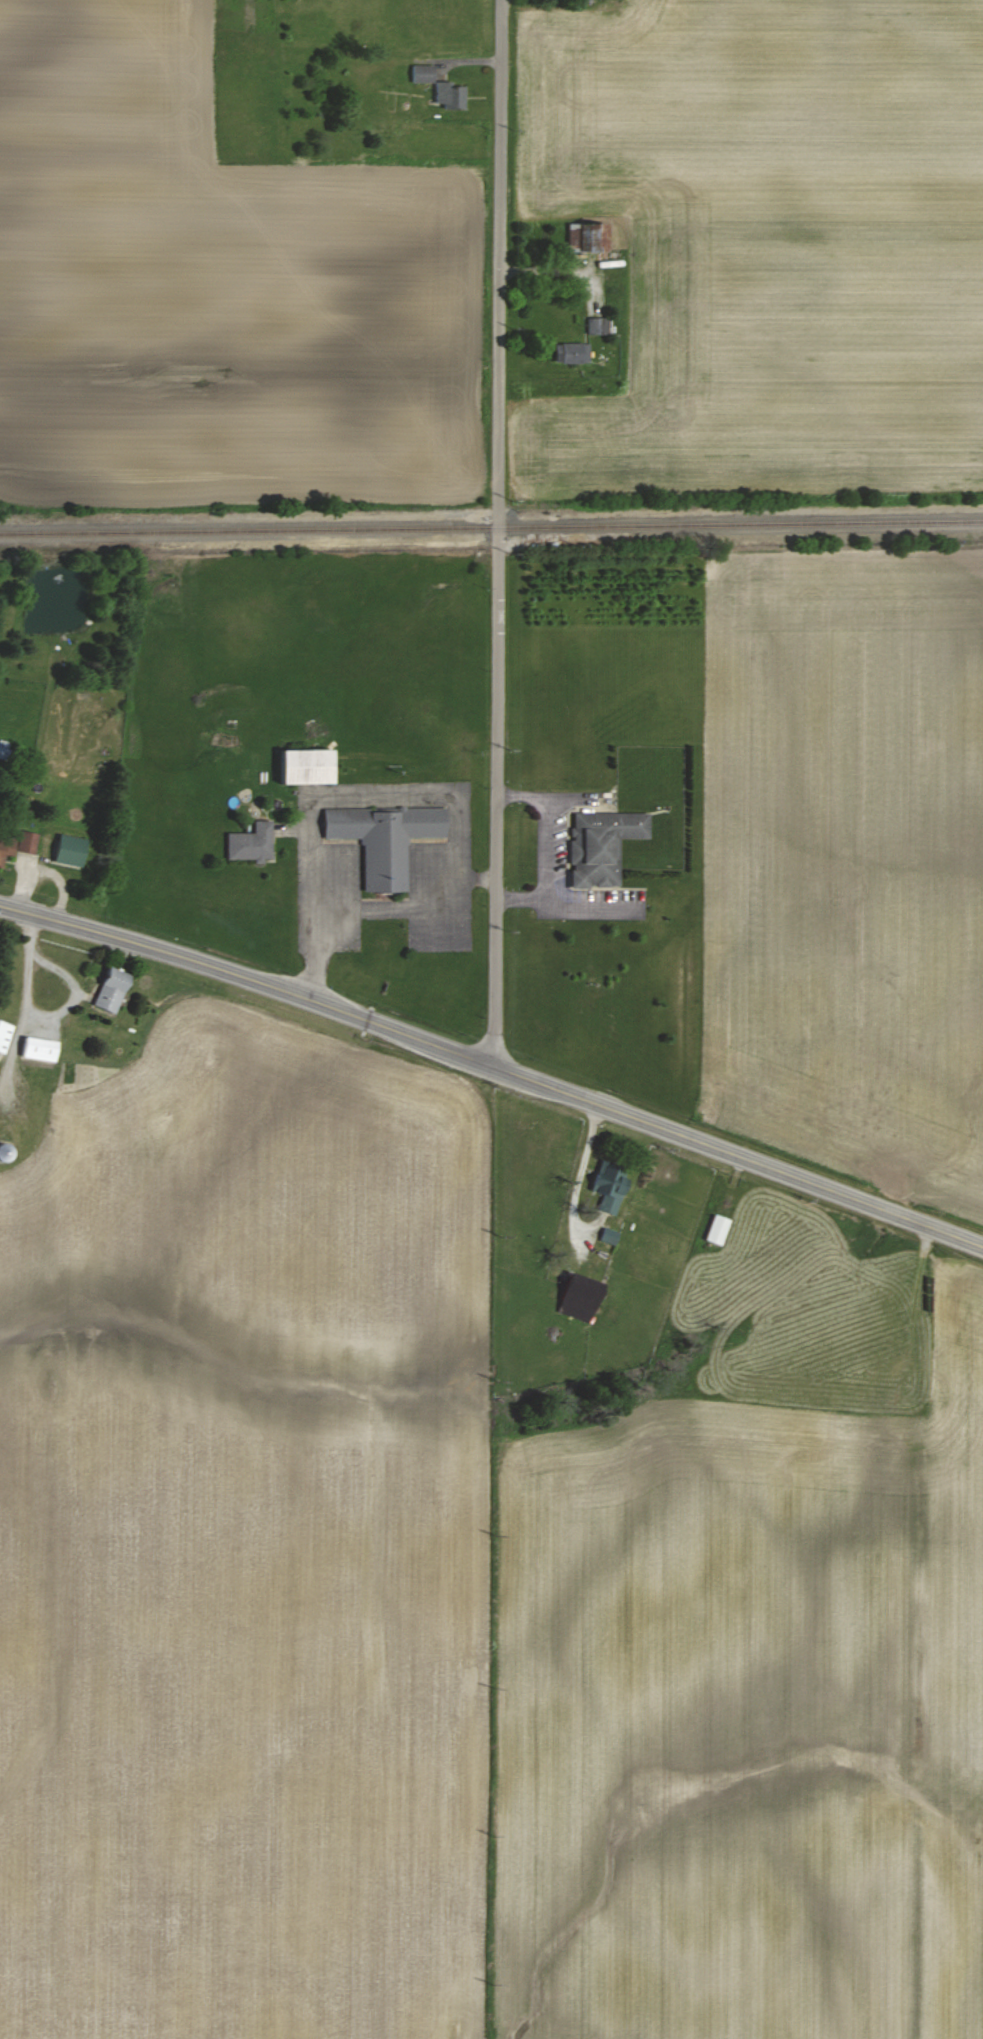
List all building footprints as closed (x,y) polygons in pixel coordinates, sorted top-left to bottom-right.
[(433,65),(412,64),(411,82),(432,83),(433,65)] [(464,106),(463,85),(447,86),(447,81),(434,81),(434,107),(464,106)] [(606,226),(568,224),(568,235),(582,235),(581,251),(605,252),(606,226)] [(553,343),(554,360),(583,360),(582,349),(587,349),(586,343),(553,343)] [(330,749),(278,750),(279,784),(331,783),(330,749)] [(362,893),(406,892),(406,838),(445,838),(444,807),(396,808),(396,812),(366,812),(366,809),(322,809),(322,838),(362,838),(362,893)] [(648,812),(570,814),(570,864),(569,865),(570,888),(619,887),(618,839),(649,838),(648,812)] [(225,858),(254,859),(254,864),(262,864),(262,859),(270,859),(271,821),(253,821),(252,833),(226,833),(225,858)] [(34,854),(36,833),(18,831),(16,852),(34,854)] [(86,840),(59,833),(52,862),(79,868),(86,840)] [(93,1007),(115,1013),(127,973),(105,967),(93,1007)] [(0,1023),(0,1054),(3,1055),(12,1026),(0,1023)] [(55,1041),(22,1038),(20,1058),(53,1061),(55,1041)] [(614,1216),(625,1180),(612,1176),(614,1170),(599,1166),(591,1192),(602,1195),(597,1210),(614,1216)] [(703,1240),(719,1246),(729,1220),(713,1214),(703,1240)] [(613,1246),(617,1233),(602,1228),(598,1241),(613,1246)] [(602,1284),(569,1272),(556,1309),(588,1322),(602,1284)]
